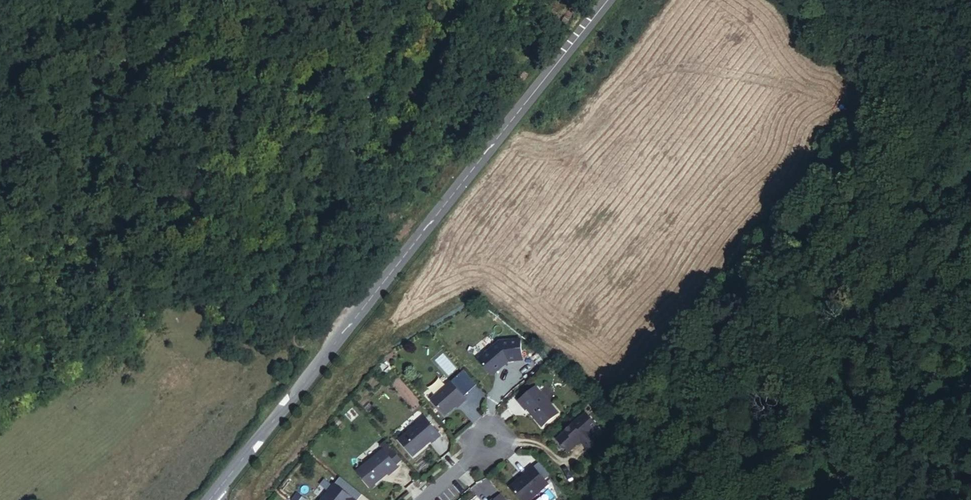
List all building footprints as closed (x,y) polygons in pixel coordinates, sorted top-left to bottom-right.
[(480,361),(494,376),(510,362),(525,361),(523,340),(502,342),(480,361)] [(433,400),(447,416),(461,404),(462,405),(469,400),(453,382),(433,400)] [(520,402),(525,408),(527,407),(544,427),(560,413),(537,387),(520,402)] [(568,433),(559,441),(569,452),(582,441),(591,452),(602,442),(593,432),(599,425),(589,414),(576,426),(575,425),(567,432),(568,433)] [(401,441),(415,457),(435,440),(436,442),(443,436),(427,418),(401,441)] [(386,450),(359,472),(373,489),(393,472),(394,473),(400,468),(386,450)] [(523,499),(532,499),(550,484),(536,468),(512,488),(523,499)] [(325,499),(356,499),(337,485),(325,499)]
